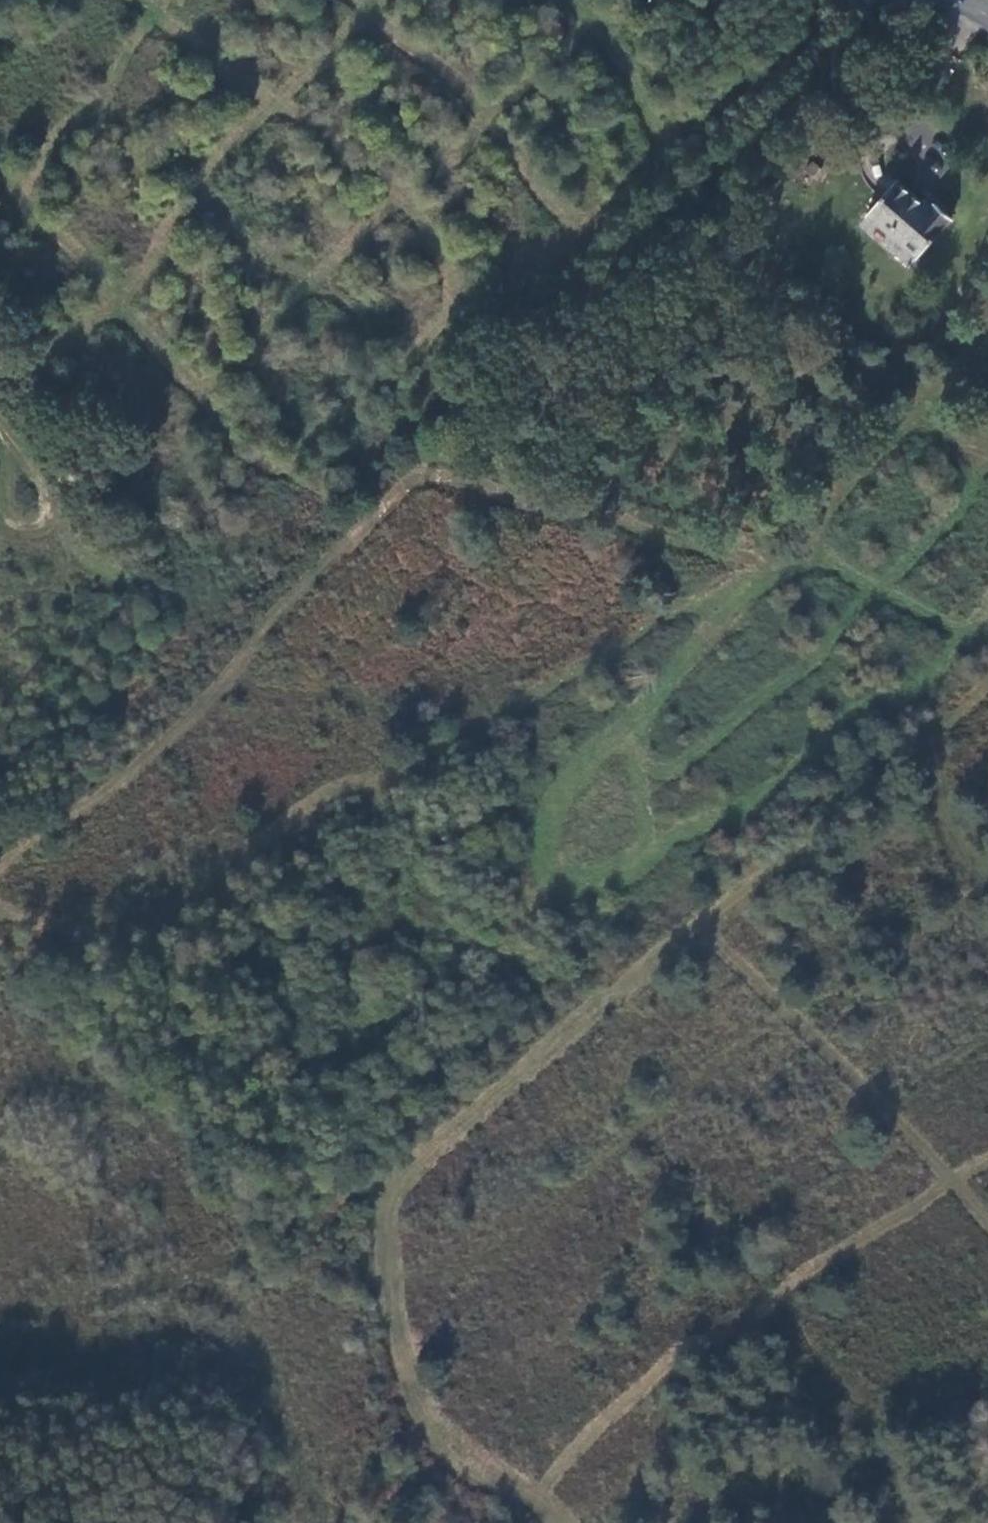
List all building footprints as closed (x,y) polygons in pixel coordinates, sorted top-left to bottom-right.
[(898,178),(869,212),(919,256),(952,216),(934,202),(929,206),(898,178)]
